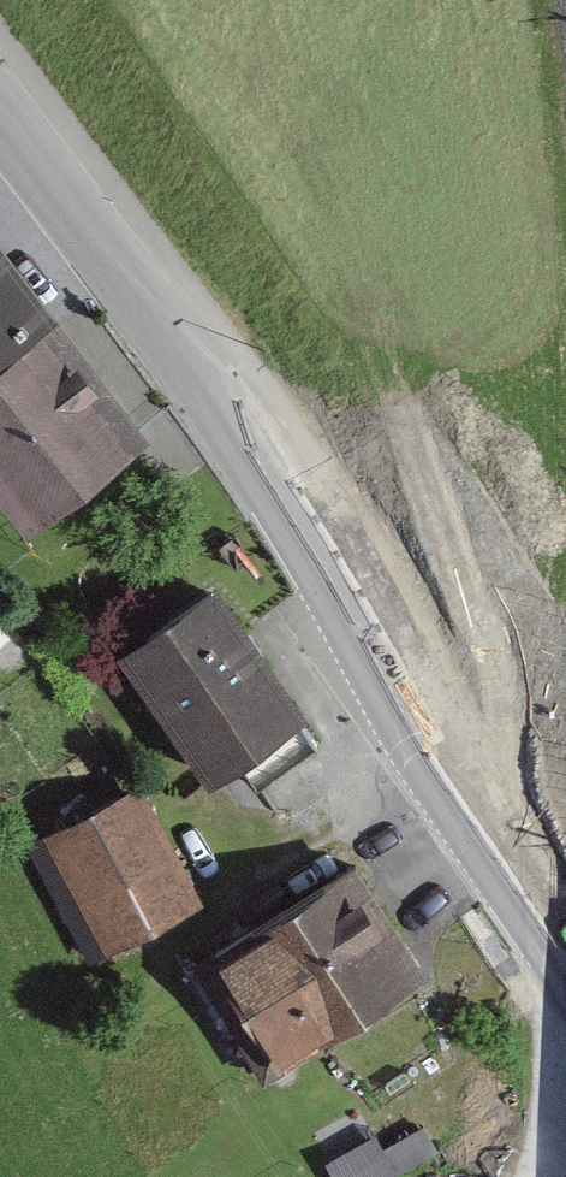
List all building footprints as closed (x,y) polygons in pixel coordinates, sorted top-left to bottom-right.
[(0,249),(0,500),(32,543),(151,448),(0,249)] [(343,729),(249,594),(153,661),(247,796),(343,729)] [(152,791),(68,841),(141,963),(225,914),(152,791)] [(467,985),(391,860),(207,973),(284,1098),(467,985)]
